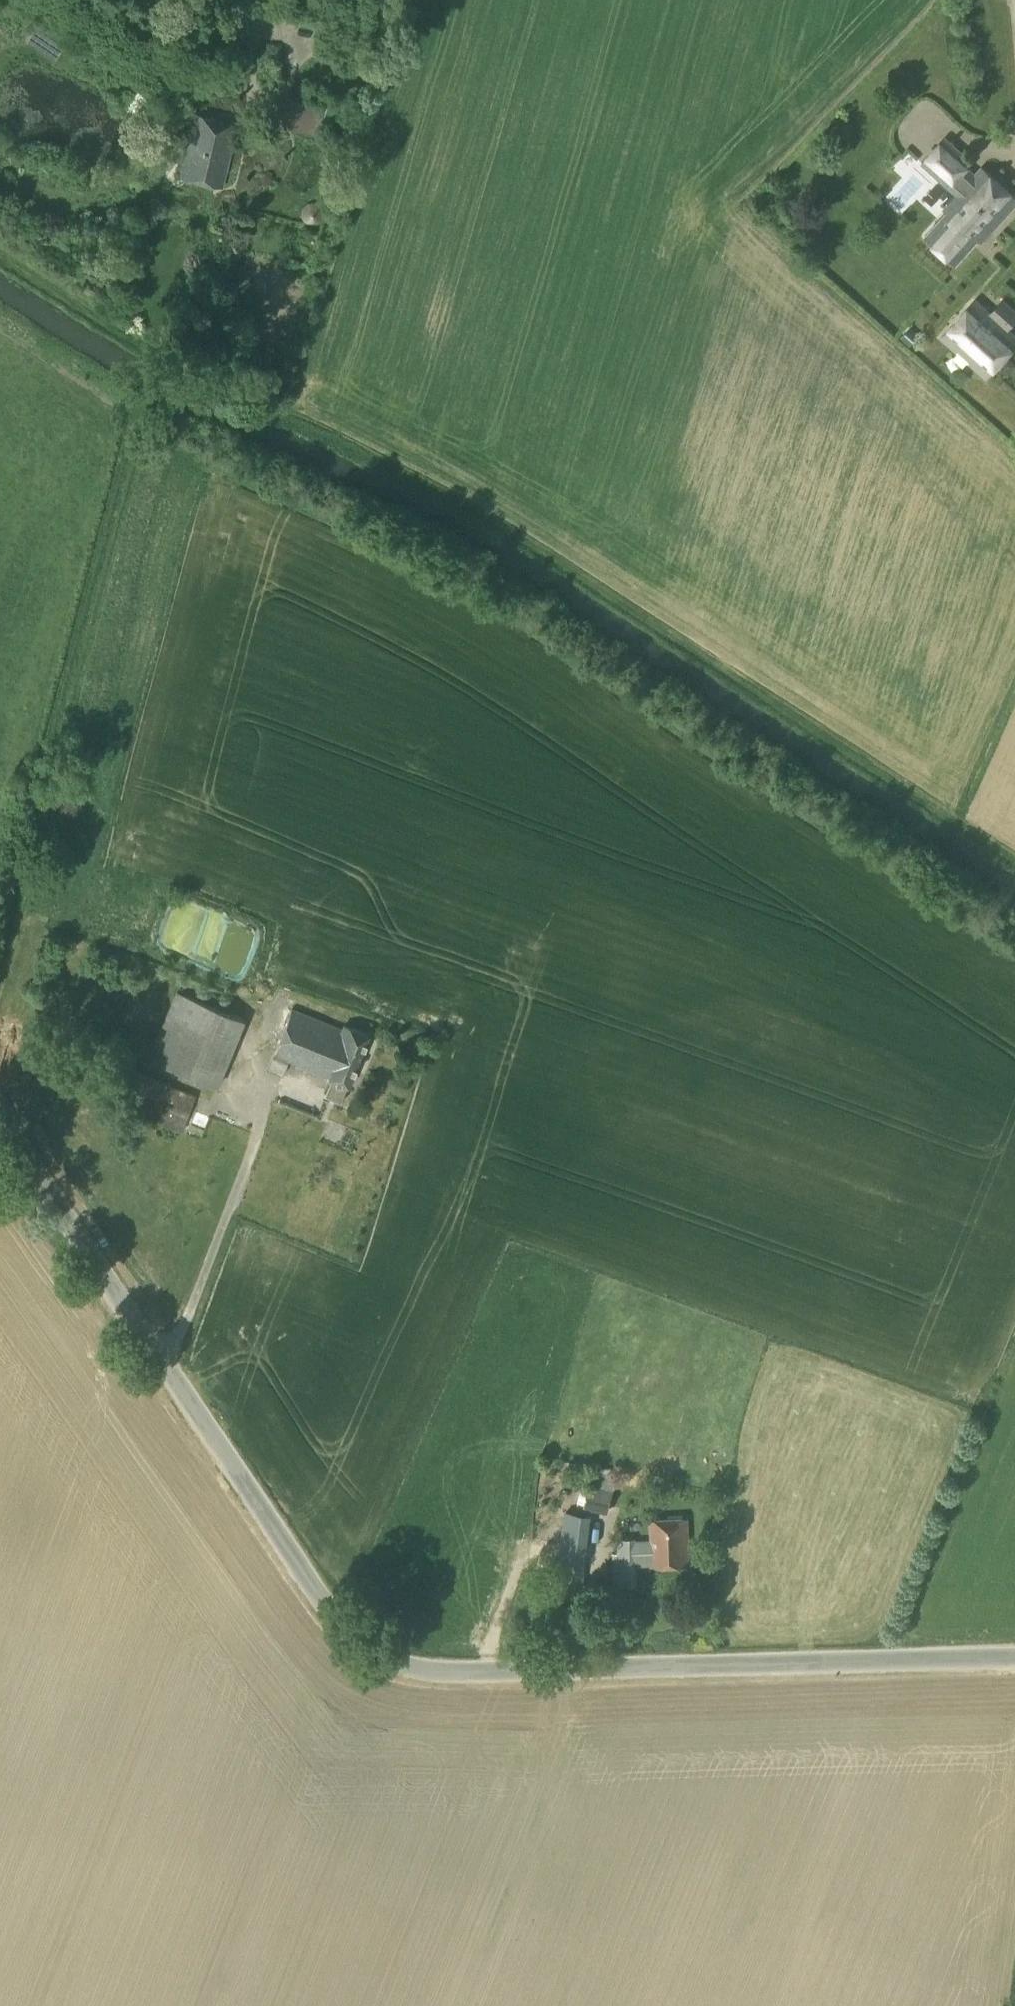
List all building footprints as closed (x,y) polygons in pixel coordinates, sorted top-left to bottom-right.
[(319,135),(325,103),(284,95),(278,127),(319,135)] [(222,189),(238,126),(194,115),(178,178),(222,189)] [(966,172),(973,164),(946,140),(923,166),(958,197),(945,211),(948,214),(926,238),(958,267),(979,243),(982,245),(1014,208),(1014,198),(983,169),(974,179),(966,172)] [(1000,298),(992,304),(1005,321),(1013,314),(1000,298)] [(991,319),(993,316),(977,302),(943,340),(960,354),(962,352),(974,362),(971,365),(988,380),(1014,350),(1014,336),(1005,327),(1003,329),(991,319)] [(181,927),(183,945),(200,943),(197,925),(181,927)] [(216,1088),(243,1021),(175,993),(148,1060),(216,1088)] [(342,1031),(291,1012),(268,1071),(282,1077),(287,1064),(332,1081),(326,1097),(341,1102),(366,1037),(343,1028),(342,1031)] [(171,1123),(183,1129),(194,1108),(182,1102),(171,1123)] [(608,1512),(613,1492),(590,1486),(585,1505),(608,1512)] [(558,1544),(556,1561),(584,1564),(591,1516),(571,1514),(566,1545),(558,1544)] [(688,1567),(687,1522),(651,1523),(651,1543),(635,1544),(635,1542),(622,1542),(622,1557),(615,1557),(616,1587),(636,1587),(636,1567),(653,1566),(653,1568),(688,1567)]
